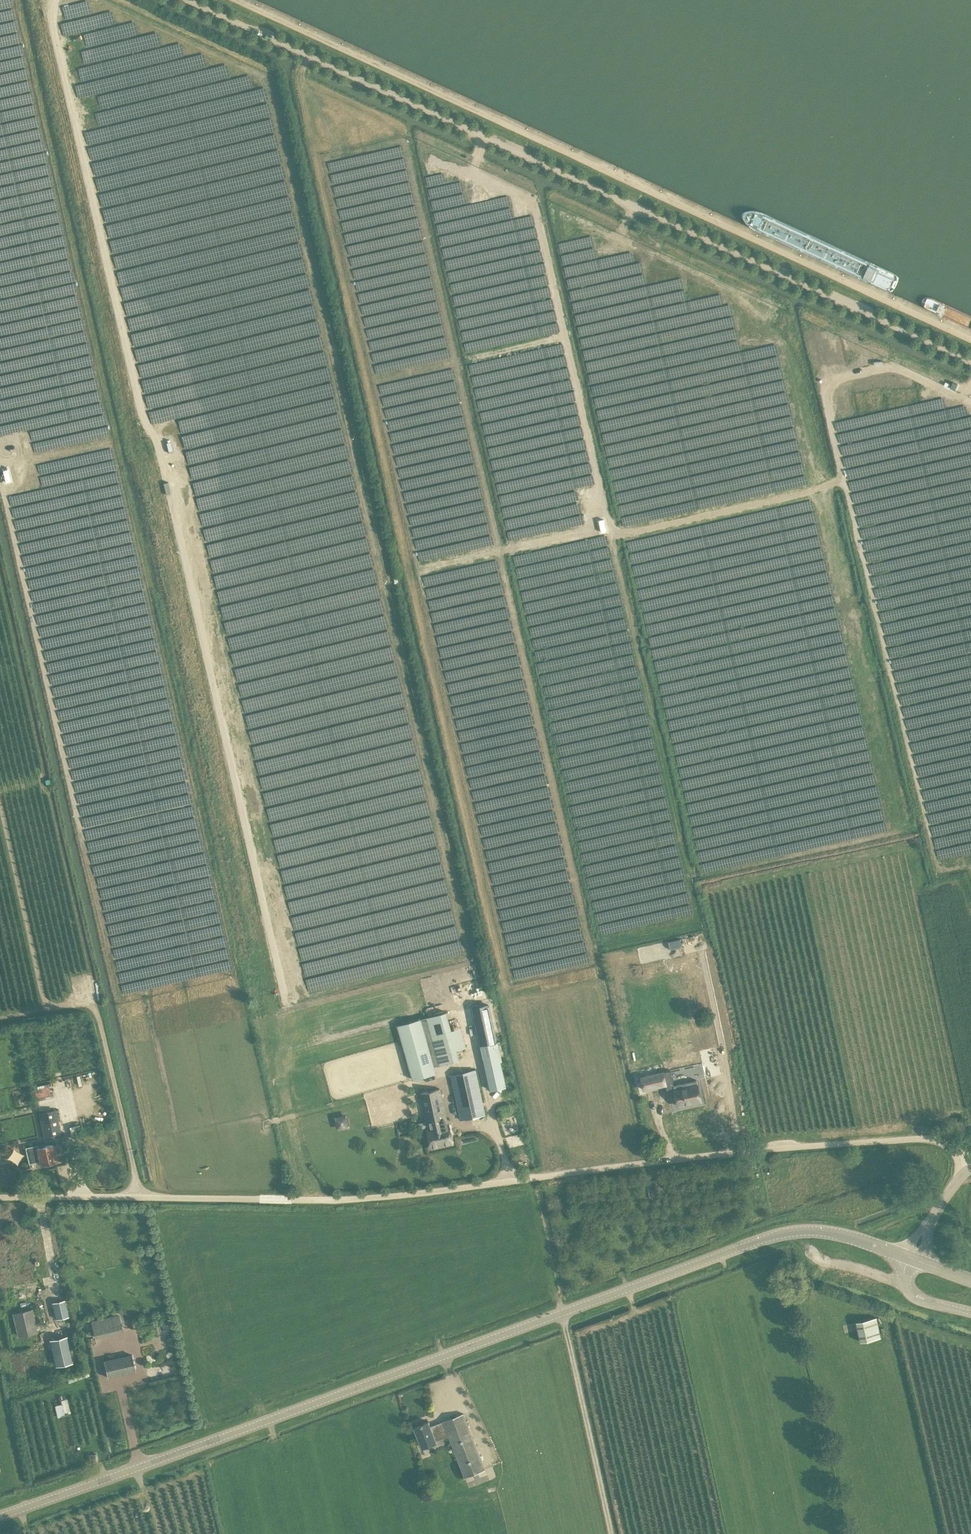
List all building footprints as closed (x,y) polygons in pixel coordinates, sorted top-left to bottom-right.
[(764,312),(775,310),(773,298),(762,300),(764,312)] [(476,1008),(484,1045),(497,1043),(488,1005),(476,1008)] [(448,1011),(399,1023),(413,1078),(436,1072),(434,1065),(460,1059),(448,1011)] [(497,1043),(484,1045),(484,1046),(481,1046),(490,1090),(507,1086),(501,1058),(502,1058),(499,1042),(497,1043)] [(476,1070),(451,1075),(461,1120),(485,1114),(476,1070)] [(667,1086),(664,1071),(640,1076),(644,1091),(667,1086)] [(672,1077),(666,1078),(667,1086),(666,1086),(668,1092),(672,1091),(671,1089),(674,1088),(678,1105),(701,1100),(698,1083),(696,1078),(673,1083),(672,1077)] [(32,1087),(34,1097),(49,1094),(47,1084),(32,1087)] [(440,1088),(421,1092),(428,1128),(426,1129),(430,1147),(453,1143),(449,1124),(447,1124),(440,1088)] [(55,1110),(39,1113),(44,1137),(61,1133),(55,1110)] [(345,1112),(331,1116),(335,1129),(348,1126),(345,1112)] [(36,1144),(24,1147),(25,1148),(27,1148),(30,1157),(27,1158),(28,1164),(40,1161),(41,1164),(43,1163),(43,1165),(48,1164),(48,1162),(56,1160),(52,1144),(37,1148),(36,1144)] [(56,1319),(69,1316),(65,1299),(52,1302),(56,1319)] [(32,1309),(13,1313),(18,1336),(37,1332),(32,1309)] [(119,1314),(91,1321),(95,1338),(123,1331),(119,1314)] [(877,1317),(856,1321),(860,1342),(881,1337),(877,1317)] [(72,1362),(66,1336),(50,1339),(56,1366),(72,1362)] [(104,1360),(107,1377),(135,1371),(131,1354),(104,1360)] [(62,1403),(55,1404),(58,1416),(65,1415),(62,1403)] [(414,1427),(422,1448),(438,1442),(437,1440),(448,1436),(464,1478),(485,1469),(463,1413),(431,1426),(429,1422),(414,1427)]
